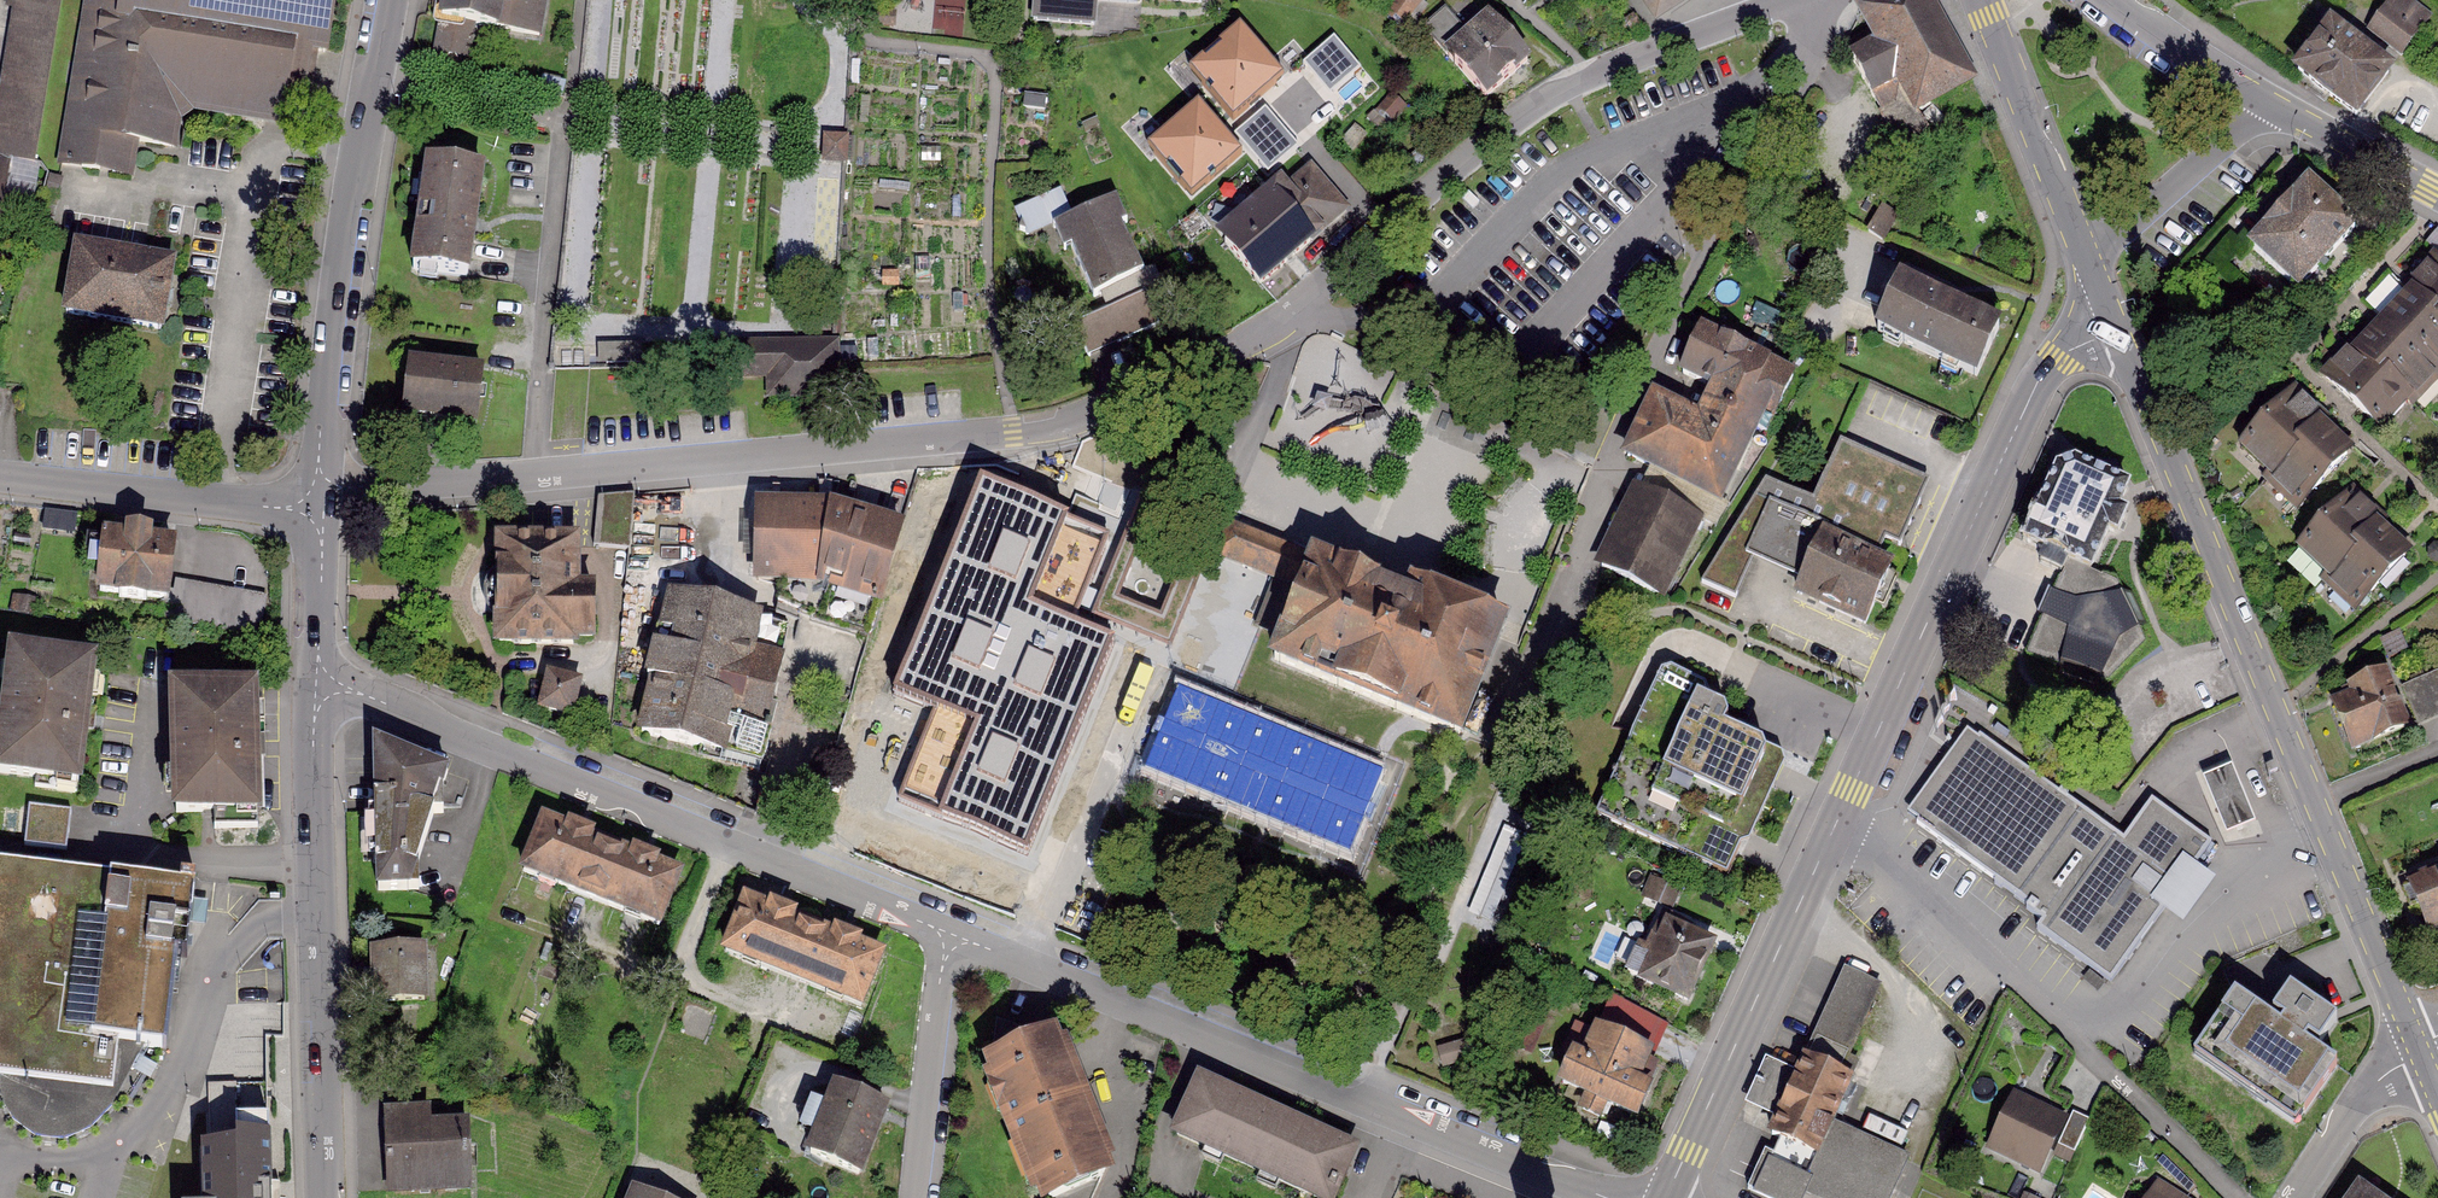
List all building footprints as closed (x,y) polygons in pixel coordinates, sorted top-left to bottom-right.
[(0,85),(0,158),(35,163),(61,0),(12,0),(0,85)] [(337,0),(85,0),(76,43),(84,45),(59,170),(132,184),(139,146),(181,154),(189,113),(279,130),(288,85),(319,91),(337,0)] [(435,53),(473,58),(476,33),(547,42),(553,0),(442,0),(435,53)] [(1030,30),(1093,36),(1095,6),(1203,15),(1204,0),(1032,0),(1030,30)] [(1852,12),(1874,49),(1849,64),(1878,114),(1901,101),(1912,121),(1974,85),(1924,0),(1872,0),(1852,12)] [(2371,32),(2402,53),(2428,13),(2408,0),(2393,0),(2371,32)] [(1484,8),(1441,53),(1495,104),(1538,59),(1484,8)] [(2327,16),(2289,71),(2357,117),(2395,63),(2327,16)] [(1233,110),(1279,71),(1233,17),(1202,43),(1209,51),(1194,64),(1233,110)] [(1188,191),(1239,150),(1194,94),(1162,119),(1169,128),(1150,143),(1188,191)] [(843,168),(845,139),(824,138),(823,167),(843,168)] [(10,165),(0,163),(0,223),(10,165)] [(484,172),(417,164),(404,272),(470,280),(484,172)] [(1268,185),(1215,230),(1264,287),(1349,213),(1311,170),(1285,193),(1268,185)] [(2356,228),(2304,183),(2244,254),(2296,298),(2356,228)] [(1065,190),(1017,208),(1028,237),(1076,219),(1065,190)] [(1111,205),(1052,231),(1083,300),(1097,294),(1106,314),(1073,328),(1088,361),(1149,335),(1122,275),(1139,268),(1111,205)] [(171,266),(67,250),(57,317),(161,333),(171,266)] [(2317,373),(2379,435),(2437,377),(2437,266),(2432,260),(2317,373)] [(2004,327),(1898,279),(1871,337),(1978,385),(2004,327)] [(1790,372),(1700,333),(1680,377),(1711,391),(1698,420),(1654,401),(1627,461),(1731,506),(1790,372)] [(701,366),(701,376),(770,375),(770,396),(835,396),(836,350),(749,351),(750,346),(701,347),(701,366)] [(644,367),(644,348),(605,347),(605,366),(644,367)] [(487,372),(403,364),(397,427),(482,434),(487,372)] [(1874,386),(1869,400),(1886,406),(1877,430),(1905,440),(1910,425),(1948,439),(1956,417),(1874,386)] [(2294,395),(2239,450),(2297,509),(2352,454),(2294,395)] [(1814,503),(1767,484),(1705,593),(1741,606),(1758,566),(1802,585),(1792,604),(1866,634),(1894,571),(1880,563),(1890,545),(1904,549),(1929,485),(1843,448),(1814,503)] [(2074,463),(2058,470),(2024,544),(2049,554),(2044,565),(2065,574),(2085,582),(2089,572),(2104,541),(2113,544),(2122,524),(2113,520),(2128,488),(2074,463)] [(1110,538),(979,484),(893,697),(934,715),(897,803),(1029,858),(1115,642),(1075,625),(1110,538)] [(634,548),(635,495),(604,494),(604,530),(614,530),(614,548),(634,548)] [(1702,522),(1633,496),(1605,572),(1674,597),(1702,522)] [(2351,496),(2294,551),(2355,613),(2411,558),(2351,496)] [(821,507),(751,508),(752,589),(818,589),(875,609),(901,535),(821,507)] [(1302,556),(1233,531),(1222,566),(1290,589),(1302,556)] [(171,606),(177,548),(102,541),(96,598),(171,606)] [(573,543),(488,543),(488,645),(597,644),(596,590),(573,590),(573,543)] [(1501,632),(1302,556),(1290,589),(1258,671),(1458,746),(1501,632)] [(2089,572),(2085,582),(2065,574),(2031,653),(2106,682),(2141,645),(2113,583),(2089,572)] [(786,628),(660,601),(629,747),(755,774),(786,628)] [(14,654),(0,766),(0,771),(35,776),(34,786),(75,791),(91,663),(14,654)] [(1670,669),(1663,673),(1595,815),(1729,878),(1782,767),(1779,751),(1724,726),(1728,718),(1725,709),(1707,701),(1712,689),(1670,669)] [(581,684),(541,674),(531,712),(571,723),(581,684)] [(2322,705),(2349,765),(2437,726),(2437,677),(2394,696),(2385,677),(2322,705)] [(258,692),(159,693),(161,823),(260,822),(258,692)] [(1971,731),(1904,817),(2108,976),(2125,953),(2207,849),(2155,808),(2123,849),(1971,731)] [(391,750),(375,760),(378,890),(419,890),(417,861),(432,815),(441,815),(446,772),(391,750)] [(2236,772),(2202,786),(2227,845),(2261,831),(2236,772)] [(74,814),(31,809),(26,850),(70,855),(74,814)] [(682,869),(545,816),(523,871),(658,925),(682,869)] [(5,1121),(24,1138),(46,1148),(68,1146),(92,1135),(113,1113),(139,1063),(165,1066),(176,976),(187,977),(191,943),(196,898),(112,888),(0,874),(0,1099),(5,1121)] [(2402,888),(2425,946),(2437,940),(2437,875),(2402,888)] [(881,949),(746,897),(725,952),(859,1006),(881,949)] [(1716,947),(1664,925),(1637,988),(1689,1010),(1716,947)] [(422,951),(374,953),(376,1002),(423,1001),(422,951)] [(1882,987),(1844,973),(1817,1041),(1856,1056),(1882,987)] [(2234,997),(2193,1057),(2295,1128),(2338,1067),(2317,1052),(2338,1021),(2291,989),(2269,1020),(2234,997)] [(1656,1055),(1587,1027),(1561,1090),(1630,1118),(1656,1055)] [(976,1067),(1033,1197),(1066,1197),(1113,1178),(1050,1035),(976,1067)] [(1801,1061),(1765,1141),(1815,1163),(1851,1083),(1801,1061)] [(1200,1081),(1175,1134),(1317,1197),(1331,1197),(1354,1149),(1200,1081)] [(268,1156),(267,1132),(266,1085),(207,1087),(209,1158),(200,1158),(202,1197),(269,1197),(268,1156)] [(891,1108),(831,1087),(806,1159),(867,1180),(891,1108)] [(2069,1122),(2011,1098),(1986,1157),(2045,1181),(2058,1149),(2069,1122)] [(379,1111),(383,1197),(432,1197),(472,1196),(469,1126),(429,1128),(428,1109),(379,1111)] [(2077,1157),(2091,1124),(2071,1116),(2069,1122),(2058,1149),(2077,1157)] [(1807,1197),(1893,1197),(1906,1170),(1833,1136),(1810,1185),(1769,1166),(1754,1197),(1805,1197),(1807,1197)] [(2158,1183),(2149,1197),(2183,1197),(2158,1183)] [(2343,1197),(2371,1197),(2351,1185),(2343,1197)] [(633,1188),(629,1197),(657,1197),(633,1188)]
